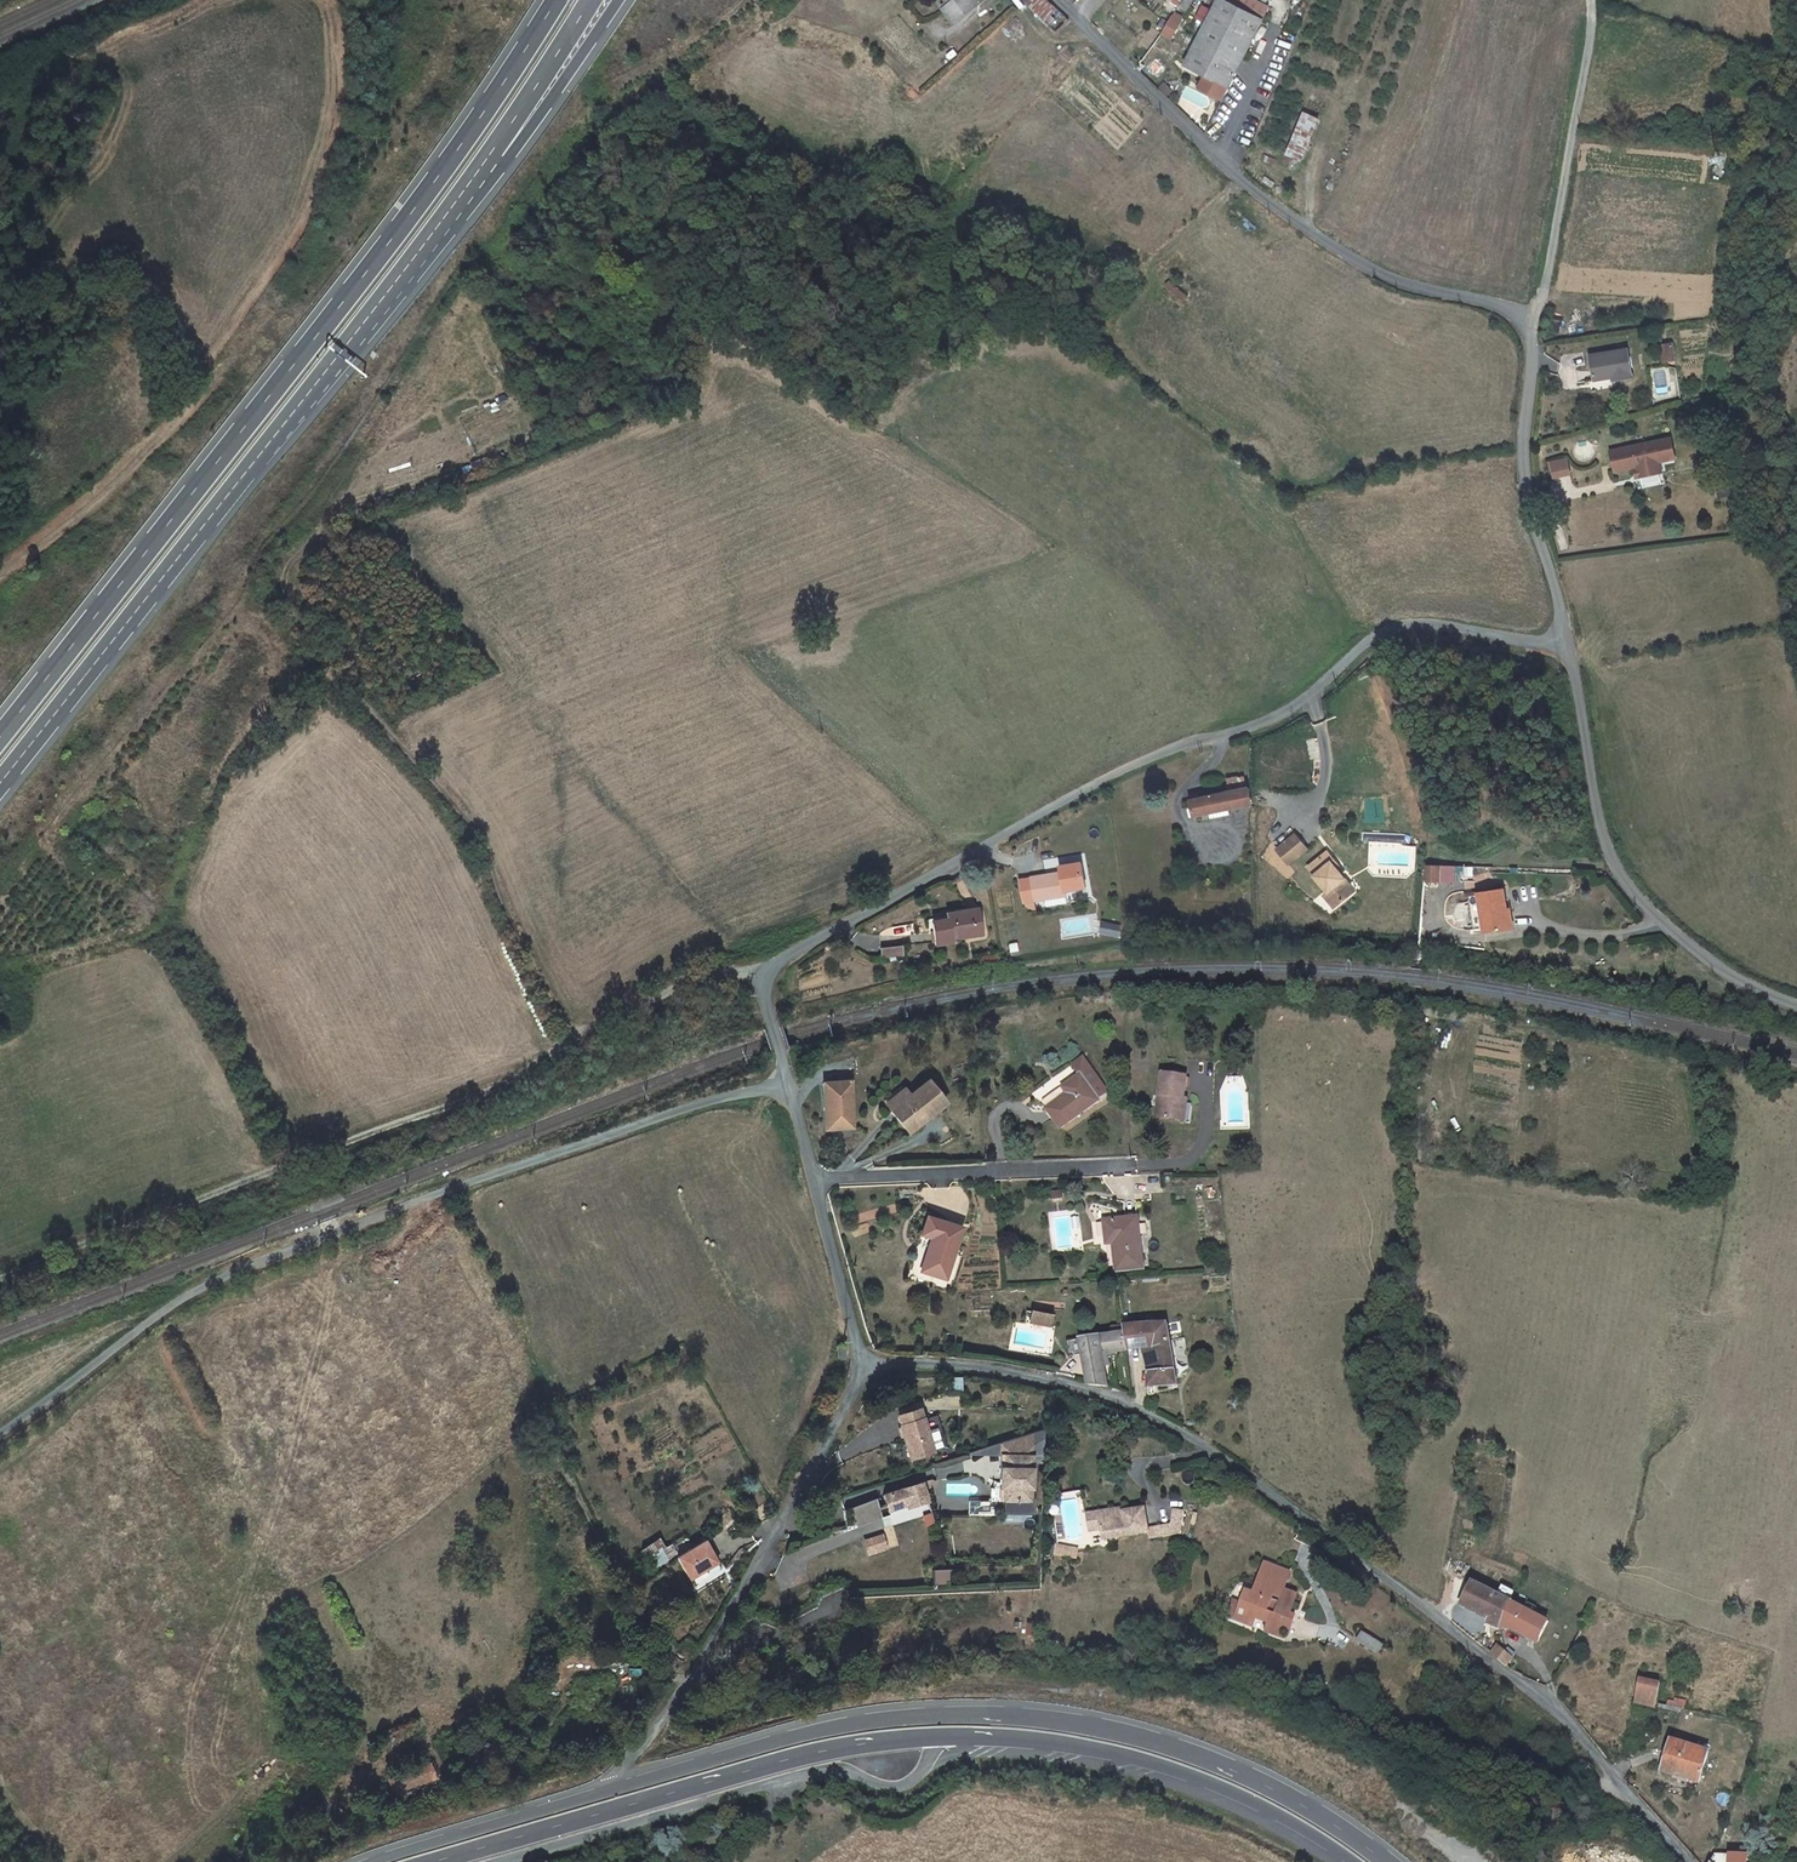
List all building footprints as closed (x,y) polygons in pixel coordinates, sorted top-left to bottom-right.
[(949,3),(944,7),(955,23),(979,4),(975,0),(946,0),(949,3)] [(1069,20),(1047,0),(1028,0),(1025,3),(1058,33),(1069,20)] [(1228,87),(1263,20),(1225,0),(1220,0),(1186,66),(1205,76),(1228,87)] [(1263,20),(1269,7),(1255,0),(1225,0),(1263,20)] [(1181,20),(1173,16),(1161,34),(1171,39),(1181,20)] [(1228,87),(1205,76),(1200,86),(1223,98),(1228,87)] [(1286,154),(1301,161),(1318,119),(1304,112),(1286,154)] [(1183,302),(1188,296),(1170,281),(1166,287),(1183,302)] [(1670,345),(1665,345),(1661,346),(1664,361),(1673,360),(1670,345)] [(1613,381),(1633,377),(1627,350),(1590,356),(1594,380),(1613,377),(1613,381)] [(1611,451),(1615,472),(1638,468),(1639,475),(1664,470),(1662,461),(1676,459),(1671,438),(1611,451)] [(1720,456),(1724,455),(1736,454),(1736,447),(1718,450),(1720,456)] [(1739,465),(1736,454),(1724,455),(1727,467),(1739,465)] [(1567,456),(1548,460),(1552,479),(1571,474),(1567,456)] [(1730,482),(1716,484),(1719,498),(1732,496),(1730,482)] [(1794,626),(1784,628),(1787,638),(1796,637),(1794,626)] [(1203,785),(1206,797),(1246,789),(1244,777),(1203,785)] [(1209,813),(1230,809),(1247,806),(1251,805),(1249,788),(1246,789),(1206,797),(1191,800),(1194,816),(1209,813)] [(1209,813),(1210,819),(1231,815),(1230,809),(1209,813)] [(1309,850),(1295,835),(1276,851),(1289,867),(1309,850)] [(1328,852),(1309,869),(1329,893),(1324,897),(1335,909),(1353,895),(1343,883),(1343,875),(1338,870),(1341,867),(1328,852)] [(1438,865),(1426,864),(1426,880),(1438,881),(1438,865)] [(1031,878),(1035,901),(1046,899),(1065,895),(1062,872),(1031,878)] [(1357,891),(1343,875),(1343,883),(1353,895),(1357,891)] [(1478,893),(1479,896),(1483,929),(1484,933),(1506,929),(1505,918),(1508,917),(1504,889),(1478,893)] [(1046,899),(1047,907),(1067,904),(1065,895),(1046,899)] [(947,920),(932,923),(933,932),(935,945),(952,943),(952,940),(981,936),(977,910),(947,915),(947,920)] [(1102,921),(1100,934),(1120,936),(1121,923),(1102,921)] [(1011,953),(1020,951),(1018,943),(1015,943),(1010,944),(1011,953)] [(901,951),(900,947),(880,949),(882,958),(902,956),(901,951)] [(1068,1093),(1047,1109),(1060,1128),(1098,1101),(1096,1099),(1090,1090),(1100,1083),(1083,1059),(1073,1066),(1080,1076),(1064,1087),(1068,1093)] [(1182,1098),(1185,1076),(1163,1073),(1156,1117),(1178,1120),(1181,1098),(1182,1098)] [(850,1082),(823,1084),(826,1130),(853,1129),(850,1082)] [(923,1116),(926,1119),(944,1103),(927,1082),(909,1096),(890,1111),(908,1133),(923,1121),(921,1119),(923,1116)] [(1100,1083),(1090,1090),(1096,1099),(1106,1092),(1100,1083)] [(909,1096),(903,1089),(885,1105),(890,1111),(909,1096)] [(921,1235),(931,1238),(921,1271),(945,1279),(961,1228),(927,1217),(921,1235)] [(1106,1237),(1113,1236),(1114,1242),(1117,1270),(1143,1268),(1137,1218),(1105,1221),(1106,1237)] [(1031,1312),(1029,1322),(1049,1325),(1051,1315),(1031,1312)] [(1156,1325),(1153,1325),(1155,1346),(1143,1347),(1149,1370),(1149,1387),(1165,1386),(1176,1385),(1170,1350),(1169,1341),(1169,1340),(1166,1324),(1165,1324),(1156,1325)] [(1071,1357),(1083,1355),(1088,1385),(1107,1386),(1104,1366),(1102,1358),(1108,1357),(1107,1353),(1116,1352),(1127,1350),(1125,1334),(1112,1335),(1091,1339),(1068,1342),(1071,1357)] [(839,1359),(846,1358),(844,1347),(837,1348),(839,1359)] [(945,1392),(962,1393),(963,1379),(944,1379),(945,1392)] [(940,1428),(936,1416),(923,1420),(927,1432),(936,1429),(940,1428)] [(934,1451),(927,1432),(923,1420),(901,1428),(906,1441),(912,1459),(934,1452),(934,1451)] [(927,1432),(934,1451),(943,1449),(936,1429),(927,1432)] [(1031,1434),(1032,1452),(1042,1452),(1041,1433),(1031,1434)] [(991,1502),(1004,1502),(1005,1456),(1001,1456),(1000,1485),(1000,1489),(992,1489),(991,1502)] [(1032,1457),(1005,1456),(1004,1502),(1030,1503),(1032,1457)] [(927,1502),(922,1484),(884,1496),(890,1516),(909,1510),(908,1507),(927,1502)] [(1124,1509),(1088,1515),(1089,1519),(1091,1533),(1103,1531),(1100,1517),(1124,1512),(1124,1509)] [(1149,1529),(1145,1509),(1124,1512),(1100,1517),(1103,1531),(1104,1540),(1149,1533),(1149,1529)] [(1161,1527),(1149,1529),(1149,1533),(1150,1539),(1163,1537),(1161,1527)] [(894,1549),(891,1538),(873,1544),(876,1554),(894,1549)] [(643,1552),(651,1564),(654,1568),(677,1553),(672,1545),(667,1549),(660,1540),(643,1552)] [(679,1558),(691,1579),(718,1563),(705,1542),(679,1558)] [(1069,1549),(1058,1547),(1057,1556),(1068,1558),(1069,1549)] [(1079,1551),(1069,1549),(1068,1558),(1078,1559),(1079,1551)] [(645,1568),(651,1564),(643,1552),(633,1558),(640,1569),(644,1566),(645,1568)] [(1283,1593),(1290,1573),(1266,1564),(1255,1593),(1247,1591),(1242,1605),(1250,1607),(1245,1620),(1254,1623),(1256,1617),(1270,1622),(1267,1631),(1283,1636),(1286,1628),(1290,1629),(1296,1616),(1288,1612),(1278,1609),(1276,1615),(1267,1611),(1273,1595),(1281,1598),(1283,1593)] [(1503,1588),(1498,1595),(1473,1582),(1461,1605),(1488,1618),(1487,1622),(1501,1628),(1511,1602),(1510,1601),(1514,1593),(1503,1588)] [(1287,1594),(1283,1604),(1290,1607),(1293,1607),(1293,1606),(1297,1594),(1288,1591),(1287,1594)] [(1288,1612),(1290,1607),(1283,1604),(1287,1594),(1283,1593),(1281,1598),(1273,1595),(1267,1611),(1276,1615),(1278,1609),(1288,1612)] [(1243,1623),(1244,1622),(1245,1620),(1250,1607),(1242,1605),(1234,1602),(1228,1617),(1243,1623)] [(1540,1638),(1549,1621),(1547,1621),(1538,1616),(1533,1614),(1523,1608),(1511,1602),(1501,1628),(1513,1630),(1523,1635),(1525,1631),(1540,1638)] [(1523,1608),(1533,1614),(1537,1607),(1527,1602),(1523,1608)] [(1525,1631),(1523,1635),(1538,1643),(1540,1638),(1525,1631)] [(1384,1646),(1363,1632),(1358,1640),(1378,1654),(1384,1646)] [(1498,1646),(1491,1654),(1498,1660),(1504,1652),(1498,1646)] [(1504,1652),(1498,1660),(1506,1666),(1514,1655),(1507,1649),(1505,1651),(1504,1652)] [(1690,1685),(1691,1677),(1682,1675),(1681,1683),(1690,1685)] [(1634,1702),(1656,1707),(1661,1683),(1639,1679),(1634,1702)] [(1667,1706),(1681,1709),(1684,1709),(1685,1702),(1676,1700),(1675,1702),(1668,1701),(1667,1706)] [(1681,1712),(1681,1709),(1667,1706),(1659,1704),(1658,1708),(1681,1712)] [(1662,1771),(1673,1774),(1688,1779),(1699,1782),(1708,1752),(1671,1740),(1662,1771)] [(1686,1784),(1688,1779),(1673,1774),(1671,1779),(1686,1784)]
